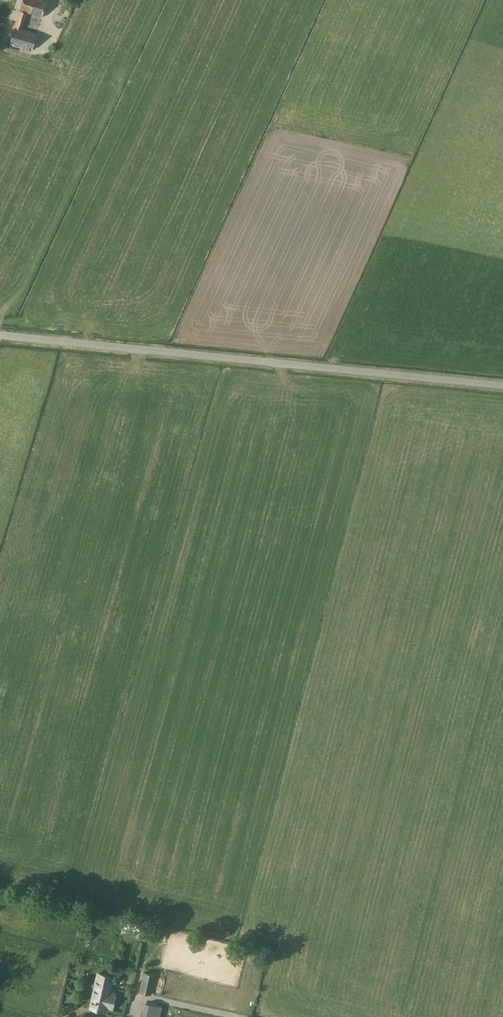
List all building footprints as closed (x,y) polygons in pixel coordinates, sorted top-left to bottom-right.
[(11,43),(22,46),(21,50),(28,52),(29,48),(32,49),(37,34),(21,29),(27,12),(42,17),(47,0),(24,0),(11,43)] [(93,923),(81,920),(79,928),(91,932),(93,923)] [(166,939),(168,930),(154,926),(152,935),(166,939)] [(144,972),(139,992),(152,995),(156,975),(144,972)] [(112,1011),(116,992),(109,990),(112,977),(98,974),(91,1007),(104,1010),(105,1009),(112,1011)]
